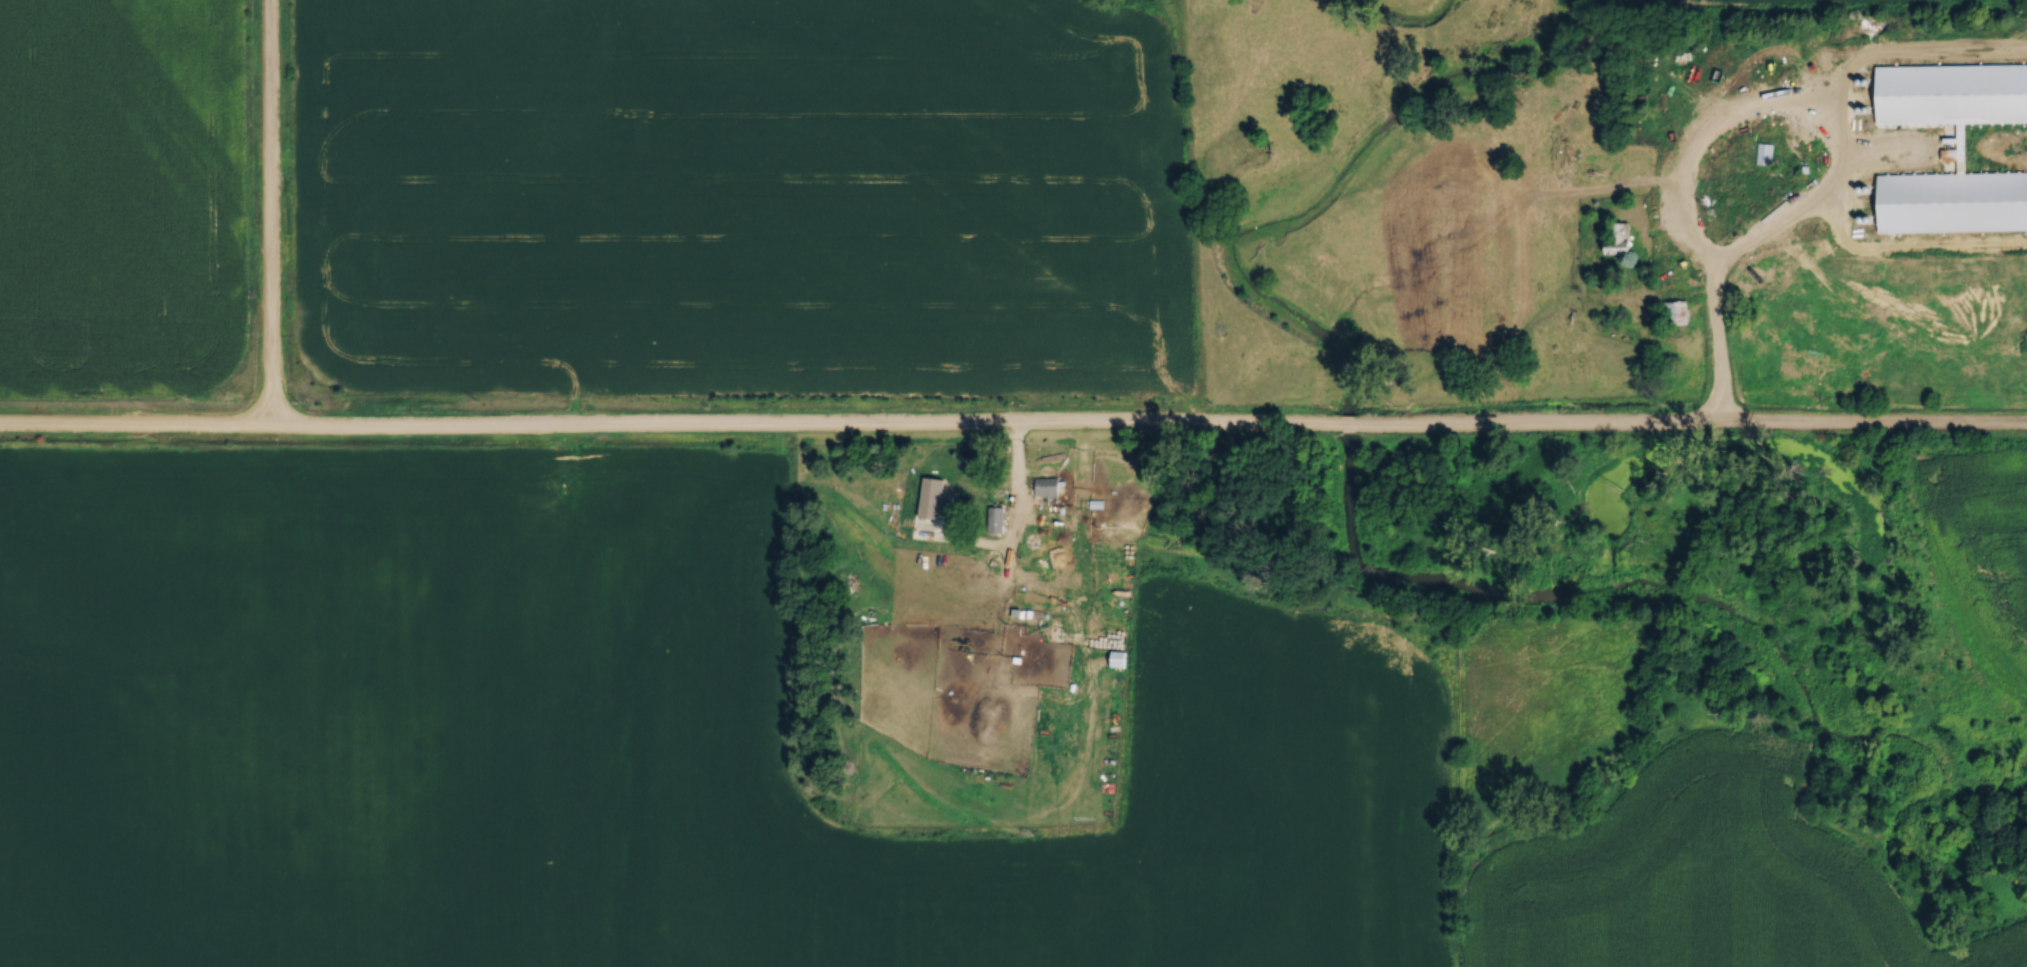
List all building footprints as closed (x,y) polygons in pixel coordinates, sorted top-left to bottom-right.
[(1878,121),(2026,120),(2026,60),(1878,61),(1878,121)] [(1773,160),(1773,139),(1758,139),(1758,160),(1773,160)] [(1880,230),(2026,228),(2026,167),(1879,170),(1880,230)] [(1614,238),(1607,237),(1607,251),(1632,252),(1633,219),(1614,219),(1614,238)] [(1698,254),(1679,254),(1679,263),(1698,263),(1698,254)] [(1667,297),(1667,321),(1690,321),(1690,297),(1667,297)] [(1036,474),(1036,492),(1059,492),(1059,474),(1036,474)] [(919,516),(923,478),(946,480),(942,518),(919,516)] [(984,530),(1004,530),(1004,503),(984,503),(984,530)]
